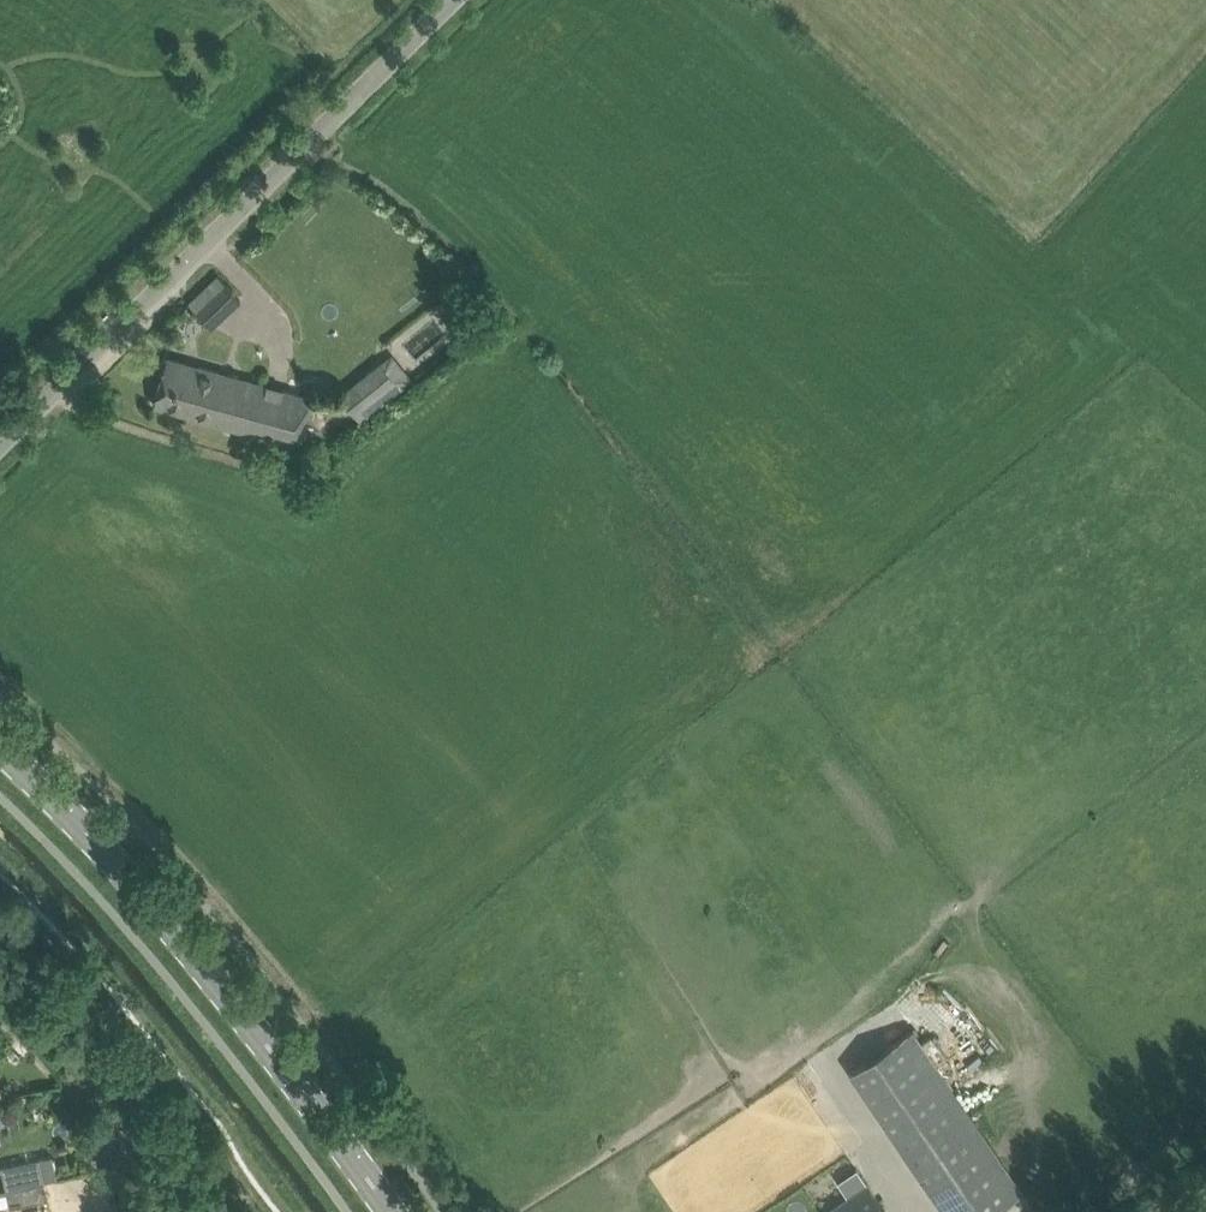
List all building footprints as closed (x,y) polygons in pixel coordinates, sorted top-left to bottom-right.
[(241,299),(235,292),(219,275),(190,303),(212,326),(241,299)] [(415,382),(393,353),(342,392),(364,421),(415,382)] [(313,397),(167,356),(154,403),(300,444),(313,397)] [(1022,1191),(913,1030),(851,1072),(946,1211),(992,1211),(1022,1191)] [(2,1166),(6,1188),(43,1180),(39,1158),(2,1166)] [(47,1200),(43,1180),(6,1188),(10,1207),(47,1200)] [(868,1183),(826,1211),(888,1211),(868,1183)]
